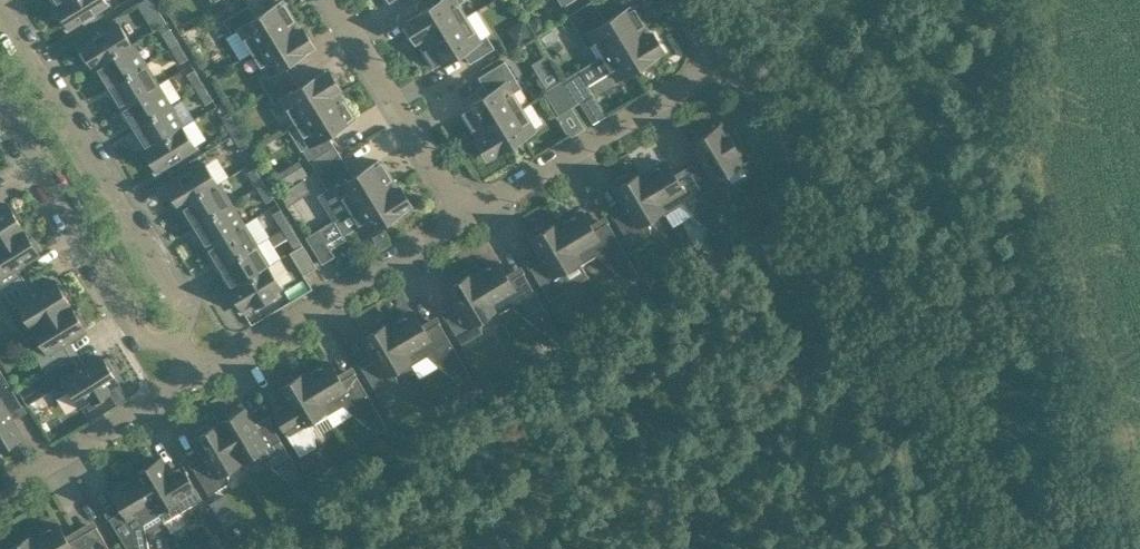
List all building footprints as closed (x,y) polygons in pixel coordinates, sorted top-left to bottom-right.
[(106,0),(65,0),(55,6),(68,27),(84,17),(85,20),(93,15),(92,12),(108,3),(106,0)] [(138,4),(143,14),(156,6),(153,1),(153,0),(144,0),(138,4)] [(230,17),(224,20),(232,33),(239,28),(253,50),(296,24),(282,0),(256,16),(249,5),(230,17)] [(465,16),(457,4),(463,0),(432,0),(434,3),(408,19),(408,21),(405,23),(416,40),(419,38),(422,43),(465,16)] [(632,5),(606,21),(593,0),(591,0),(592,0),(568,14),(588,46),(595,42),(603,54),(646,28),(632,5)] [(479,39),(465,16),(422,43),(437,67),(463,51),(470,62),(494,47),(487,34),(479,39)] [(536,16),(528,20),(536,32),(548,25),(544,18),(536,16)] [(507,28),(517,44),(532,35),(523,19),(507,28)] [(92,67),(132,43),(119,22),(104,31),(102,29),(94,34),(96,36),(80,46),(92,67)] [(299,29),(296,24),(253,50),(267,73),(259,77),(267,90),(292,75),(285,63),(311,47),(310,46),(313,44),(303,27),(299,29)] [(162,33),(171,47),(179,42),(171,27),(162,33)] [(661,52),(660,51),(663,49),(653,31),(649,33),(646,28),(603,54),(591,62),(600,77),(613,70),(618,78),(661,52)] [(189,58),(179,42),(171,47),(180,63),(189,58)] [(107,87),(145,63),(132,43),(92,67),(93,69),(97,66),(105,78),(102,80),(107,87)] [(546,86),(559,78),(545,54),(531,62),(546,86)] [(520,88),(506,65),(503,62),(479,77),(481,80),(488,92),(462,108),(477,132),(520,105),(512,93),(520,88)] [(122,106),(157,84),(145,63),(107,87),(111,94),(113,93),(122,106)] [(187,74),(196,88),(204,83),(195,69),(187,74)] [(299,86),(292,75),(267,90),(275,103),(282,98),(296,120),(339,94),(336,89),(340,87),(329,69),(326,71),(325,70),(299,86)] [(588,85),(579,69),(562,80),(570,93),(574,90),(580,101),(593,93),(588,85)] [(565,96),(570,93),(562,80),(544,90),(559,114),(571,106),(565,96)] [(214,99),(204,83),(196,88),(205,103),(214,99)] [(170,104),(165,96),(157,84),(122,106),(130,119),(127,121),(132,128),(170,104)] [(574,90),(570,93),(565,96),(571,106),(580,101),(574,90)] [(606,114),(593,93),(580,101),(593,121),(606,114)] [(328,133),(354,117),(339,94),(296,120),(311,144),(303,149),(310,160),(335,145),(328,133)] [(182,124),(175,112),(170,104),(132,128),(136,135),(139,134),(146,146),(142,148),(143,149),(183,125),(182,124)] [(534,129),(523,110),(520,105),(477,132),(480,137),(477,139),(487,157),(491,154),(491,156),(534,129)] [(584,127),(571,106),(559,114),(556,116),(566,132),(568,131),(571,135),(584,127)] [(223,119),(232,134),(240,129),(231,115),(223,119)] [(156,170),(189,150),(196,146),(183,125),(143,149),(156,170)] [(705,163),(692,171),(715,209),(730,200),(725,173),(741,163),(734,152),(738,150),(729,135),(726,137),(719,125),(706,132),(705,130),(694,136),(696,139),(692,141),(705,163)] [(249,144),(240,129),(232,134),(241,149),(249,144)] [(335,219),(351,209),(394,183),(380,159),(353,175),(346,164),(322,179),(329,190),(321,195),(335,219)] [(714,209),(715,209),(692,171),(679,179),(667,160),(643,175),(642,175),(665,213),(680,204),(714,232),(715,231),(724,226),(714,209)] [(182,204),(218,182),(205,161),(165,186),(179,208),(183,206),(182,204)] [(248,171),(257,187),(265,182),(256,167),(248,171)] [(642,175),(643,175),(641,171),(630,178),(628,175),(617,182),(619,184),(615,187),(628,209),(615,217),(626,236),(630,243),(651,231),(648,218),(662,210),(664,214),(665,213),(642,175)] [(192,227),(231,203),(218,182),(182,204),(183,206),(190,218),(188,219),(192,227)] [(274,197),(265,182),(257,187),(266,202),(274,197)] [(365,233),(409,206),(408,205),(411,203),(401,186),(397,188),(394,183),(351,209),(335,219),(344,234),(360,224),(365,233)] [(24,227),(17,217),(20,216),(13,205),(11,206),(8,203),(0,208),(0,242),(24,227)] [(207,245),(243,224),(231,203),(192,227),(197,234),(199,232),(207,245)] [(290,223),(281,208),(273,213),(282,228),(290,223)] [(583,210),(558,225),(581,263),(596,254),(629,282),(640,276),(608,221),(594,229),(583,210)] [(558,225),(556,221),(545,228),(544,225),(533,232),(535,234),(531,237),(544,259),(531,267),(546,293),(566,281),(564,269),(578,260),(580,264),(581,263),(558,225)] [(299,238),(290,223),(282,228),(265,239),(270,247),(271,249),(272,248),(287,238),(288,238),(292,243),(299,238)] [(218,267),(256,244),(243,224),(207,245),(216,259),(213,260),(218,267)] [(24,227),(0,242),(0,294),(25,279),(17,266),(39,252),(37,249),(39,247),(32,236),(30,238),(24,227)] [(335,255),(319,229),(306,236),(323,263),(335,255)] [(317,266),(305,247),(303,243),(290,251),(304,274),(317,266)] [(268,264),(256,244),(218,267),(222,275),(224,273),(232,285),(233,286),(268,264)] [(499,260),(474,275),(496,314),(512,305),(545,332),(556,326),(523,271),(510,279),(499,260)] [(281,286),(270,267),(268,264),(233,286),(232,285),(228,288),(242,310),(255,302),(257,305),(274,295),(272,291),(281,286)] [(474,275),(472,271),(461,278),(460,275),(449,282),(451,284),(447,286),(460,309),(447,317),(462,343),(482,331),(480,319),(494,311),(496,314),(474,275)] [(64,293),(66,292),(60,281),(57,282),(55,279),(33,292),(25,279),(0,294),(0,297),(22,333),(32,327),(70,303),(64,293)] [(77,314),(70,303),(32,327),(41,341),(33,351),(46,371),(72,355),(63,342),(86,328),(83,324),(86,323),(79,312),(77,314)] [(471,376),(450,341),(439,321),(426,329),(414,310),(390,325),(389,325),(410,360),(409,361),(411,364),(427,354),(437,362),(461,382),(471,376)] [(389,325),(390,325),(388,322),(377,328),(375,326),(364,332),(366,335),(362,337),(375,359),(362,367),(378,393),(398,381),(396,369),(409,361),(410,360),(389,325)] [(46,371),(18,388),(27,403),(55,386),(58,391),(70,388),(80,404),(92,397),(94,401),(108,392),(106,388),(118,381),(111,369),(113,367),(107,357),(104,358),(102,354),(80,368),(72,355),(46,371)] [(330,360),(306,375),(305,375),(326,410),(325,410),(327,414),(343,404),(353,412),(377,432),(387,426),(355,371),(341,379),(330,360)] [(489,367),(476,375),(486,392),(499,384),(489,367)] [(7,379),(0,368),(0,448),(7,444),(9,447),(20,440),(18,438),(22,435),(9,413),(22,405),(7,379)] [(285,399),(272,406),(278,417),(289,436),(300,455),(316,445),(314,436),(312,419),(325,410),(326,410),(305,375),(306,375),(304,372),(293,378),(291,376),(280,382),(282,385),(278,387),(285,399)] [(484,392),(476,379),(463,387),(471,400),(484,392)] [(453,397),(436,407),(446,424),(463,414),(453,397)] [(229,416),(219,422),(241,460),(256,452),(294,481),(303,476),(286,448),(270,421),(257,429),(244,407),(240,409),(239,407),(228,413),(229,416)] [(241,460),(219,422),(208,428),(207,426),(196,432),(197,435),(194,437),(207,459),(194,467),(209,493),(229,481),(227,469),(241,460)] [(387,443),(388,451),(403,443),(395,429),(388,432),(392,440),(387,443)] [(385,452),(387,437),(371,435),(370,450),(385,452)] [(312,453),(298,461),(306,474),(320,465),(312,453)] [(145,466),(134,472),(136,476),(137,475),(159,514),(160,513),(166,523),(184,513),(182,510),(202,498),(198,491),(186,471),(180,460),(166,468),(160,457),(156,459),(154,457),(143,463),(145,466)] [(109,517),(121,536),(128,548),(149,548),(146,536),(166,524),(166,523),(160,513),(159,514),(137,475),(136,476),(111,490),(123,509),(109,517)] [(313,483),(303,489),(309,499),(319,493),(313,483)] [(223,493),(209,501),(211,505),(222,523),(237,515),(223,493)] [(211,505),(203,511),(216,533),(225,528),(222,523),(211,505)] [(6,548),(111,548),(96,525),(69,541),(58,522),(33,537),(31,533),(20,540),(19,537),(8,544),(10,546),(6,548)]
